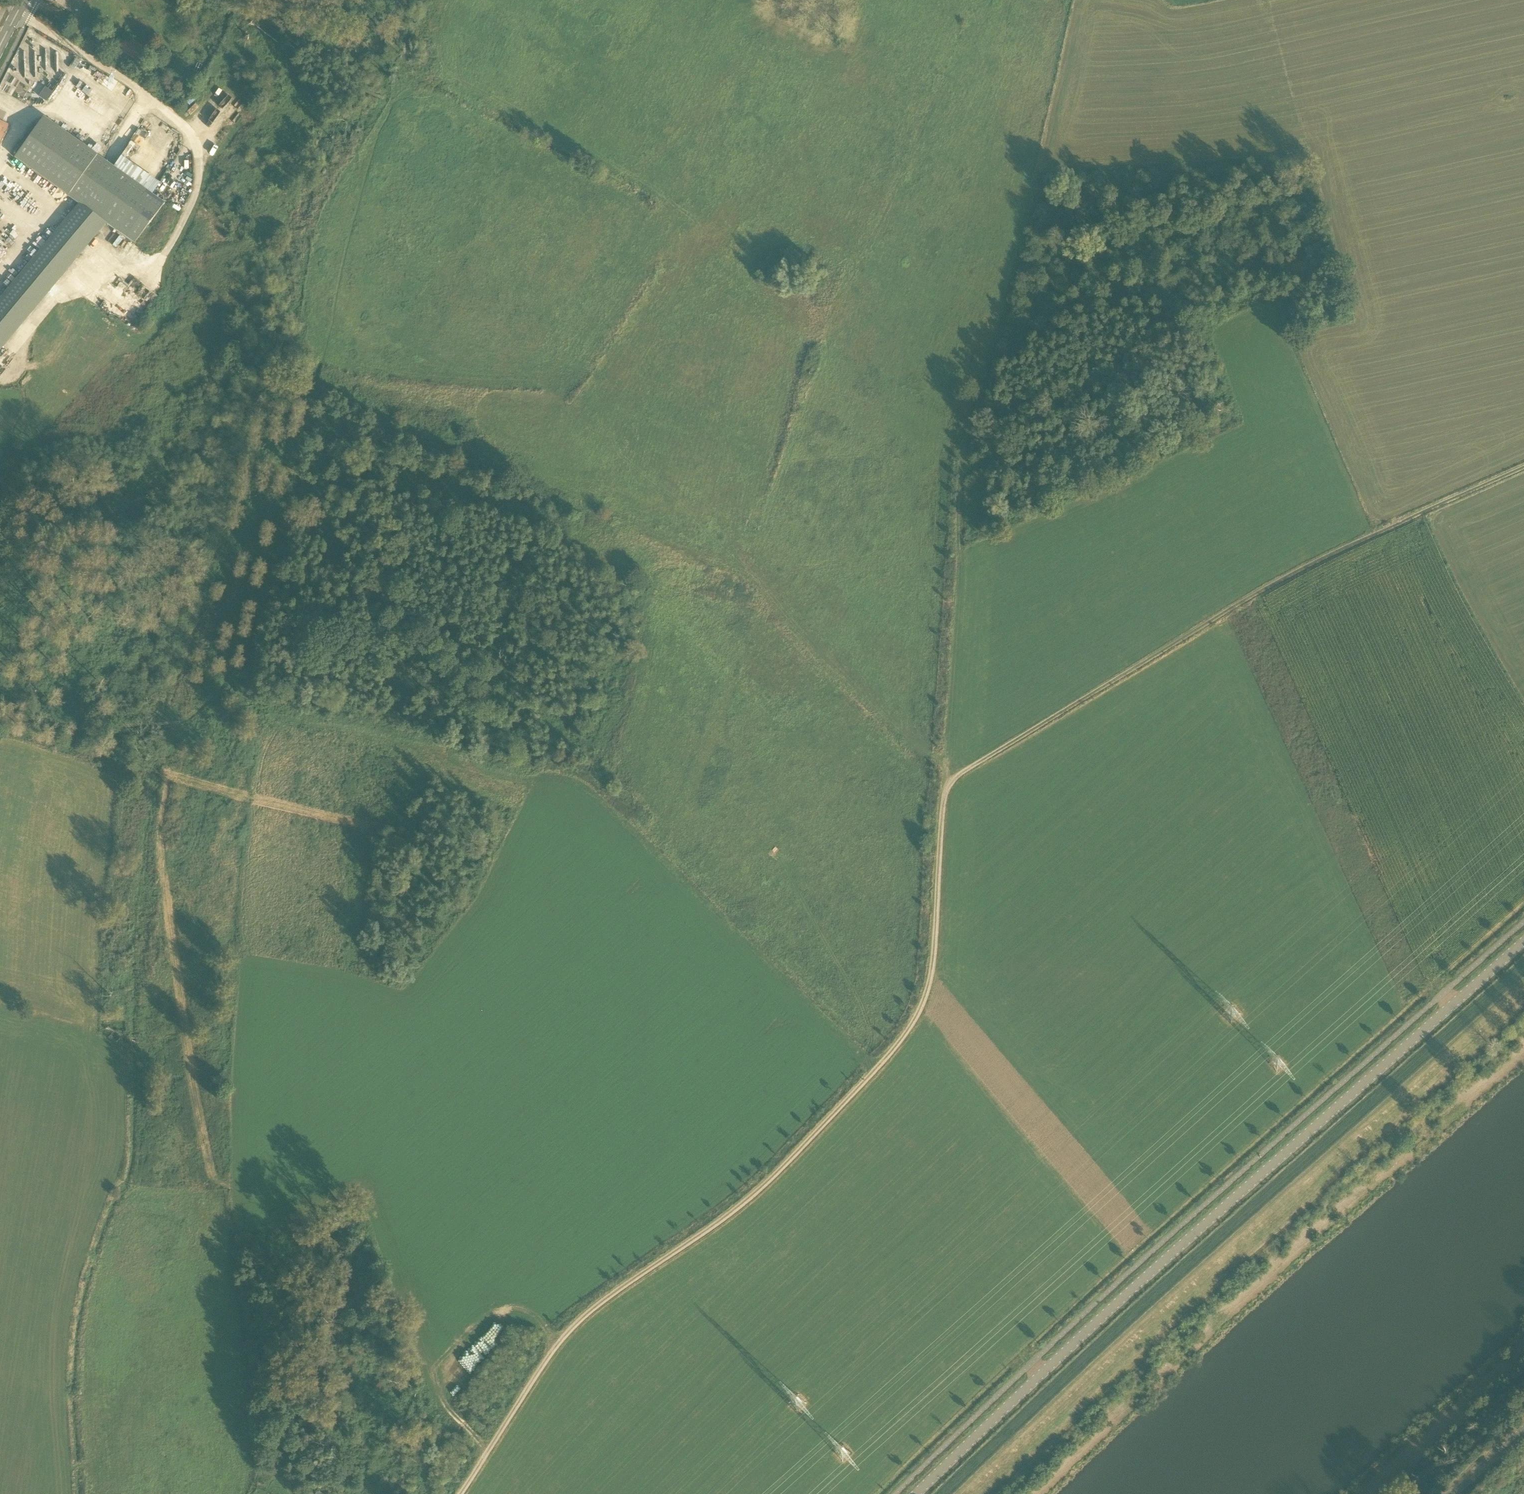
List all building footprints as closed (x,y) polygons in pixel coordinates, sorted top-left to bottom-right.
[(73,13),(80,0),(48,0),(73,13)] [(105,31),(95,45),(104,51),(113,37),(105,31)] [(45,87),(39,96),(46,102),(53,93),(45,87)] [(0,299),(0,351),(107,223),(134,242),(164,202),(43,117),(38,125),(34,122),(28,130),(32,133),(25,143),(20,140),(13,150),(17,153),(15,157),(79,204),(0,299)]
